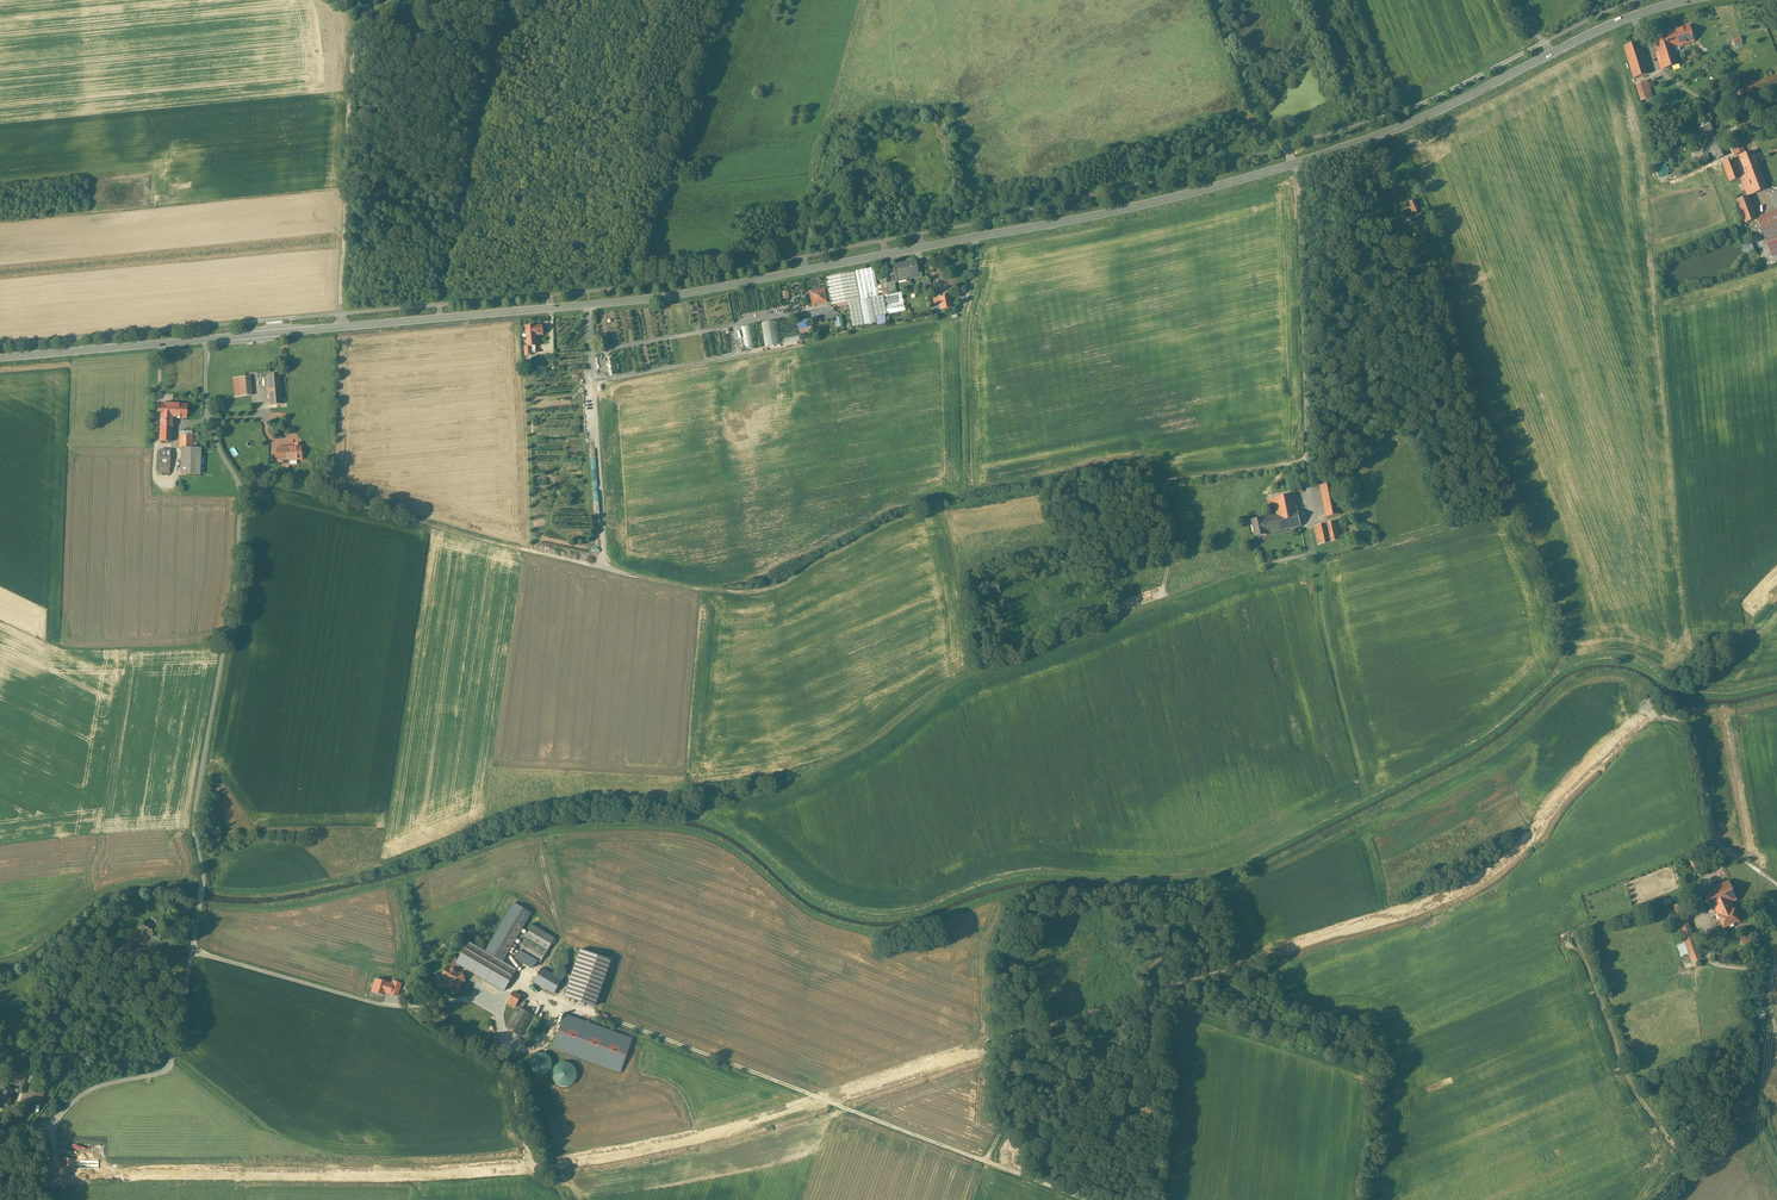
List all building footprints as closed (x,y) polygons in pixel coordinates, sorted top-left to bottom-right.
[(1689,26),(1653,38),(1663,70),(1679,65),(1674,47),(1693,41),(1689,26)] [(1639,42),(1624,47),(1634,78),(1649,74),(1639,42)] [(1741,88),(1743,95),(1776,83),(1776,75),(1741,88)] [(1647,81),(1636,84),(1641,100),(1652,97),(1647,81)] [(1713,122),(1702,127),(1716,160),(1726,155),(1713,122)] [(1704,156),(1693,158),(1693,162),(1709,158),(1707,151),(1703,152),(1704,156)] [(1753,151),(1739,157),(1746,175),(1741,177),(1741,178),(1748,196),(1749,196),(1767,189),(1753,151)] [(1734,159),(1722,163),(1730,182),(1741,178),(1741,177),(1734,159)] [(1749,196),(1748,196),(1737,201),(1746,224),(1758,220),(1757,219),(1749,196)] [(1421,211),(1416,199),(1409,202),(1414,214),(1421,211)] [(1758,220),(1770,252),(1776,250),(1776,211),(1757,219),(1758,220)] [(1427,252),(1421,238),(1415,240),(1421,254),(1427,252)] [(1746,252),(1756,249),(1754,242),(1744,246),(1746,252)] [(916,262),(906,264),(908,274),(909,274),(921,272),(919,263),(916,264),(916,262)] [(910,279),(909,274),(908,274),(906,264),(897,266),(897,267),(895,268),(897,281),(910,279)] [(1432,268),(1431,266),(1422,270),(1424,275),(1436,270),(1435,267),(1432,268)] [(855,271),(860,300),(879,296),(873,267),(855,271)] [(875,317),(876,316),(884,315),(887,314),(884,298),(883,295),(879,296),(860,300),(855,271),(826,277),(831,305),(848,302),(853,327),(864,325),(876,323),(875,317)] [(926,280),(918,282),(919,289),(928,287),(926,280)] [(885,283),(887,295),(897,293),(894,281),(885,283)] [(824,290),(810,292),(812,305),(827,303),(824,290)] [(902,294),(884,298),(887,314),(905,311),(902,294)] [(950,295),(933,298),(935,306),(940,305),(941,310),(952,308),(950,295)] [(886,323),(884,315),(876,316),(877,325),(886,323)] [(809,328),(807,319),(797,321),(799,330),(809,328)] [(774,321),(761,323),(765,347),(779,344),(774,321)] [(821,335),(832,334),(831,324),(819,326),(821,335)] [(536,325),(525,326),(527,346),(531,346),(531,347),(535,346),(537,346),(536,333),(543,333),(542,326),(536,326),(536,325)] [(751,326),(741,327),(745,351),(754,349),(751,326)] [(279,374),(266,375),(269,405),(282,404),(279,374)] [(250,376),(246,377),(246,382),(234,383),(235,397),(251,395),(250,376)] [(160,416),(172,416),(186,417),(187,405),(161,403),(160,416)] [(172,416),(160,416),(159,441),(171,441),(172,416)] [(179,448),(181,448),(197,448),(197,444),(192,444),(192,436),(180,435),(179,448)] [(301,459),(300,444),(295,444),(295,446),(276,448),(278,461),(301,459)] [(201,448),(197,448),(181,448),(180,474),(199,474),(201,448)] [(170,451),(159,450),(158,473),(169,473),(170,451)] [(600,502),(598,469),(597,450),(591,450),(594,496),(596,496),(596,503),(600,502)] [(1353,475),(1351,467),(1337,470),(1339,478),(1344,477),(1353,475)] [(1340,514),(1334,483),(1320,486),(1326,517),(1340,514)] [(1277,516),(1271,517),(1275,532),(1301,526),(1294,494),(1268,499),(1270,512),(1276,510),(1277,516)] [(1275,532),(1271,517),(1263,518),(1252,520),(1253,526),(1251,526),(1253,532),(1254,532),(1255,537),(1267,535),(1267,534),(1275,532)] [(1346,539),(1342,520),(1314,527),(1319,545),(1346,539)] [(1372,531),(1369,530),(1367,530),(1364,531),(1362,533),(1361,536),(1361,538),(1362,541),(1364,542),(1367,543),(1369,543),(1372,542),(1374,540),(1375,538),(1375,535),(1374,533),(1372,531)] [(1729,881),(1704,892),(1712,911),(1716,909),(1724,928),(1740,921),(1731,902),(1737,900),(1729,881)] [(1684,899),(1672,903),(1692,959),(1704,955),(1684,899)] [(514,903),(486,951),(503,961),(531,913),(514,903)] [(157,928),(145,920),(139,929),(138,928),(132,937),(135,939),(142,943),(145,938),(147,934),(151,937),(157,928)] [(554,938),(531,925),(524,936),(548,950),(554,938)] [(1754,932),(1744,931),(1743,942),(1753,943),(1754,932)] [(130,936),(124,944),(130,948),(135,939),(132,937),(130,936)] [(547,952),(523,938),(517,949),(530,957),(540,963),(547,952)] [(515,973),(467,945),(457,963),(504,990),(515,973)] [(611,960),(580,950),(564,995),(595,1006),(611,960)] [(530,957),(520,951),(516,958),(526,964),(530,957)] [(460,974),(448,966),(442,977),(449,981),(446,986),(456,992),(462,982),(460,974)] [(562,981),(541,968),(534,981),(554,993),(562,981)] [(520,998),(512,993),(507,1002),(515,1007),(520,998)] [(532,1015),(518,1007),(508,1024),(522,1032),(532,1015)] [(566,1013),(553,1048),(621,1072),(633,1037),(566,1013)] [(532,1057),(530,1061),(529,1064),(530,1068),(532,1071),(534,1073),(537,1075),(541,1076),(544,1075),(548,1074),(550,1071),(552,1068),(553,1065),(552,1061),(551,1058),(548,1055),(545,1053),(541,1052),(537,1053),(534,1055),(532,1057)] [(22,1080),(18,1092),(23,1093),(27,1082),(22,1080)] [(42,1103),(47,1089),(33,1085),(26,1107),(34,1109),(36,1101),(42,1103)] [(2,1086),(0,1093),(0,1103),(8,1106),(13,1089),(2,1086)] [(65,1157),(65,1167),(75,1167),(75,1158),(65,1157)]
